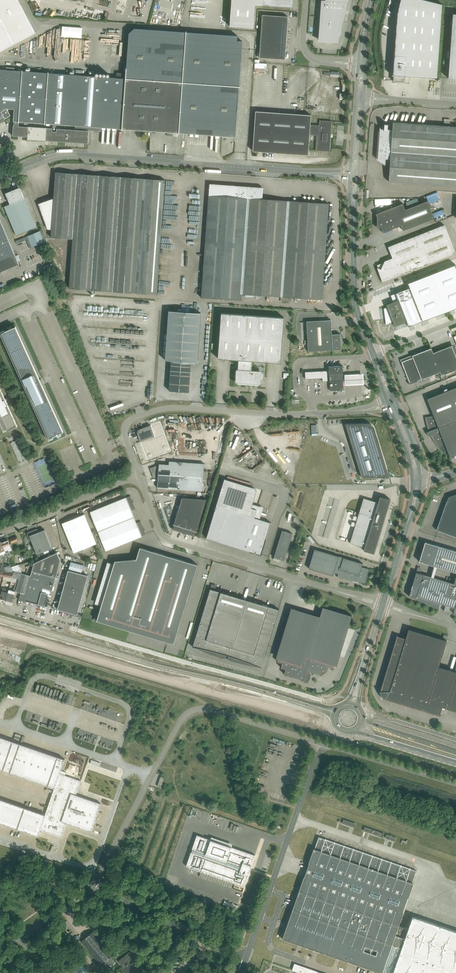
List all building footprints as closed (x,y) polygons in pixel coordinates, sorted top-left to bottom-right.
[(36,32),(19,0),(0,0),(0,51),(36,32)] [(293,0),(232,0),(230,26),(253,28),(255,5),(293,7),(293,0)] [(321,1),(321,4),(319,39),(338,41),(342,24),(343,24),(348,0),(325,0),(321,0),(321,1)] [(392,81),(407,82),(408,76),(438,78),(443,4),(426,0),(400,0),(397,13),(395,49),(394,49),(392,81)] [(259,58),(285,59),(288,17),(262,15),(259,58)] [(63,26),(62,36),(82,38),(83,28),(63,26)] [(10,115),(7,108),(12,109),(12,113),(14,113),(13,121),(14,121),(14,125),(13,125),(12,136),(28,137),(27,139),(86,143),(87,132),(84,132),(84,130),(56,128),(56,131),(52,131),(52,128),(28,126),(28,127),(19,126),(19,121),(75,125),(75,129),(84,130),(84,132),(87,132),(87,130),(101,131),(101,127),(235,137),(242,41),(237,41),(237,36),(134,28),(129,33),(127,68),(126,68),(125,79),(48,73),(49,72),(48,72),(48,73),(22,71),(23,70),(22,70),(22,71),(0,69),(0,121),(10,115)] [(255,60),(254,70),(267,70),(267,63),(257,63),(257,60),(255,60)] [(253,151),(262,152),(308,155),(309,135),(316,135),(315,150),(330,151),(332,121),(319,120),(319,125),(310,125),(311,115),(255,111),(253,151)] [(385,159),(390,159),(389,182),(455,186),(455,126),(393,122),(392,130),(387,129),(388,124),(384,124),(384,129),(380,129),(380,128),(378,159),(385,164),(385,159)] [(152,141),(152,149),(168,149),(168,141),(152,141)] [(69,288),(74,289),(157,295),(165,180),(55,172),(53,198),(38,204),(48,229),(51,229),(51,237),(73,239),(69,288)] [(209,185),(208,195),(201,297),(241,300),(242,294),(322,300),(329,204),(262,199),(262,189),(209,185)] [(4,206),(6,211),(16,235),(36,227),(24,198),(23,199),(19,189),(8,194),(12,203),(4,206)] [(377,228),(381,228),(383,233),(388,231),(401,226),(403,230),(434,218),(428,201),(405,209),(403,203),(380,212),(376,214),(377,218),(377,228)] [(19,264),(0,219),(0,272),(19,264)] [(392,258),(384,261),(381,269),(377,267),(382,282),(455,253),(444,225),(388,247),(392,258)] [(408,283),(410,288),(421,316),(423,321),(455,308),(455,266),(455,264),(408,283)] [(398,300),(393,302),(386,304),(387,307),(384,308),(386,325),(386,324),(386,322),(392,320),(395,326),(406,322),(408,326),(423,321),(421,316),(410,288),(395,293),(398,300)] [(171,361),(169,391),(189,392),(191,362),(197,362),(201,313),(169,311),(165,360),(171,361)] [(239,360),(238,369),(236,369),(235,382),(261,384),(262,371),(251,370),(252,361),(281,363),(284,317),(221,313),(218,358),(239,360)] [(331,320),(326,320),(306,321),(308,351),(336,350),(341,350),(341,344),(340,344),(340,340),(341,339),(340,334),(332,334),(331,320)] [(4,430),(7,429),(7,428),(11,427),(12,428),(8,430),(17,426),(6,401),(28,391),(49,438),(63,432),(15,326),(1,333),(27,389),(6,399),(5,399),(0,388),(0,420),(4,430)] [(412,356),(413,357),(402,362),(410,383),(408,383),(408,384),(413,383),(435,374),(437,377),(455,370),(455,357),(452,345),(433,353),(431,348),(412,356)] [(342,366),(329,366),(329,373),(329,380),(330,390),(344,390),(343,380),(343,373),(342,366)] [(363,383),(363,374),(345,375),(345,384),(363,383)] [(447,450),(439,427),(452,422),(455,421),(455,387),(427,399),(434,416),(425,417),(425,419),(426,421),(426,423),(427,425),(427,426),(428,428),(428,430),(429,431),(427,432),(429,437),(429,436),(431,436),(432,438),(433,440),(434,442),(436,444),(437,446),(439,448),(441,450),(442,452),(443,453),(447,450)] [(439,427),(447,450),(450,457),(455,454),(455,431),(452,422),(439,427)] [(367,423),(345,424),(362,477),(389,477),(374,428),(374,427),(373,426),(372,425),(371,424),(370,424),(369,423),(368,423),(367,423)] [(155,436),(150,425),(138,429),(137,431),(137,432),(140,442),(155,436)] [(252,445),(247,439),(235,448),(240,455),(252,445)] [(10,443),(17,459),(19,463),(24,461),(22,457),(15,441),(10,443)] [(158,478),(157,488),(202,491),(203,480),(206,480),(207,472),(204,471),(204,463),(169,461),(169,464),(159,464),(159,466),(156,466),(152,467),(152,469),(151,469),(151,471),(152,471),(152,473),(153,478),(158,478)] [(208,533),(206,538),(250,551),(253,552),(253,553),(257,554),(261,555),(271,523),(254,518),(257,510),(251,508),(256,492),(254,488),(224,479),(216,506),(208,533)] [(90,512),(98,531),(134,517),(131,510),(136,509),(130,496),(126,497),(90,512)] [(363,498),(350,543),(364,547),(363,550),(374,553),(390,500),(390,499),(380,496),(378,502),(363,498)] [(186,533),(195,536),(196,531),(197,531),(206,499),(182,497),(174,524),(173,529),(181,531),(181,532),(182,532),(183,533),(184,533),(184,534),(186,533)] [(455,537),(455,498),(447,501),(436,530),(437,530),(455,537)] [(332,506),(331,518),(335,518),(336,513),(337,513),(341,514),(341,511),(343,511),(343,507),(332,506)] [(62,523),(74,553),(96,543),(84,514),(62,523)] [(134,517),(98,531),(106,551),(142,536),(146,534),(141,521),(136,523),(134,517)] [(27,532),(27,534),(30,541),(31,542),(32,541),(37,554),(52,548),(45,530),(39,532),(38,529),(37,529),(27,532)] [(293,534),(282,530),(273,559),(279,561),(280,559),(284,561),(293,534)] [(1,541),(1,542),(4,550),(5,551),(8,549),(9,551),(12,550),(8,540),(2,542),(1,541)] [(433,572),(436,573),(438,567),(455,572),(455,551),(425,542),(424,546),(425,547),(424,550),(425,550),(419,561),(435,566),(433,572)] [(114,564),(115,561),(99,613),(96,612),(94,620),(129,631),(130,630),(174,644),(198,565),(140,547),(133,570),(114,564)] [(343,577),(362,583),(365,584),(369,569),(362,567),(363,563),(358,562),(314,549),(312,549),(309,557),(312,558),(308,568),(333,576),(335,568),(340,569),(337,577),(343,579),(343,577)] [(21,573),(16,590),(17,591),(18,592),(21,593),(19,598),(45,606),(46,603),(45,603),(47,593),(49,594),(52,590),(53,591),(55,587),(53,586),(60,560),(57,552),(34,563),(30,576),(22,573),(21,573)] [(69,569),(81,573),(83,565),(71,562),(69,569)] [(68,570),(57,609),(60,610),(59,611),(60,611),(60,610),(77,615),(88,575),(68,570)] [(13,589),(16,590),(21,573),(22,573),(22,572),(14,572),(12,577),(11,581),(15,583),(13,589)] [(433,572),(431,577),(423,575),(423,574),(421,574),(416,572),(409,596),(439,609),(441,601),(446,602),(444,611),(449,612),(451,604),(455,605),(455,579),(454,584),(434,578),(436,573),(433,572)] [(6,600),(9,589),(3,587),(2,590),(0,595),(1,595),(1,598),(6,600)] [(224,654),(230,656),(233,657),(236,658),(243,660),(246,661),(249,662),(252,664),(259,666),(262,667),(279,609),(210,588),(193,646),(192,646),(196,647),(199,648),(203,649),(206,649),(210,650),(213,651),(217,652),(220,653),(224,654)] [(9,589),(6,600),(12,602),(15,591),(9,589)] [(284,674),(304,680),(305,674),(306,670),(321,675),(322,670),(327,671),(328,666),(333,668),(336,658),(339,659),(352,615),(323,607),(320,616),(291,607),(278,651),(280,652),(277,661),(282,663),(281,667),(285,669),(284,674)] [(439,666),(447,640),(408,629),(406,638),(397,636),(398,633),(395,641),(394,642),(395,642),(391,655),(390,656),(390,657),(387,670),(386,670),(386,671),(382,684),(381,685),(382,685),(380,691),(384,699),(390,701),(391,701),(404,705),(405,706),(406,705),(419,709),(419,710),(420,710),(433,714),(434,714),(442,716),(440,715),(442,707),(455,711),(455,671),(439,666)] [(61,837),(66,825),(62,824),(63,822),(66,823),(91,832),(101,803),(76,795),(73,794),(73,792),(77,793),(81,781),(76,779),(60,773),(60,771),(61,770),(65,759),(0,737),(0,769),(54,788),(45,814),(0,799),(0,822),(38,836),(40,830),(61,837)] [(365,827),(363,831),(366,832),(369,832),(378,836),(383,837),(384,833),(379,832),(365,827)] [(186,866),(244,886),(255,855),(197,835),(186,866)] [(412,916),(408,929),(399,925),(403,913),(412,885),(417,870),(319,836),(314,848),(309,863),(304,877),(304,876),(299,891),(298,896),(297,895),(282,938),(287,940),(288,939),(344,959),(344,960),(368,968),(368,967),(382,972),(455,972),(455,931),(412,916)] [(36,897),(28,889),(25,892),(33,900),(36,897)] [(223,904),(237,909),(238,905),(224,901),(223,904)] [(110,972),(113,972),(109,968),(116,962),(111,956),(114,954),(94,930),(81,941),(101,965),(102,964),(105,967),(110,972)] [(121,971),(127,966),(126,964),(140,953),(135,947),(118,961),(123,967),(119,971),(121,972),(123,972),(121,971)] [(143,968),(135,960),(123,970),(125,972),(138,972),(143,968)] [(301,972),(323,972),(294,963),(292,970),(301,972)] [(86,969),(83,965),(73,972),(89,972),(86,969)]
